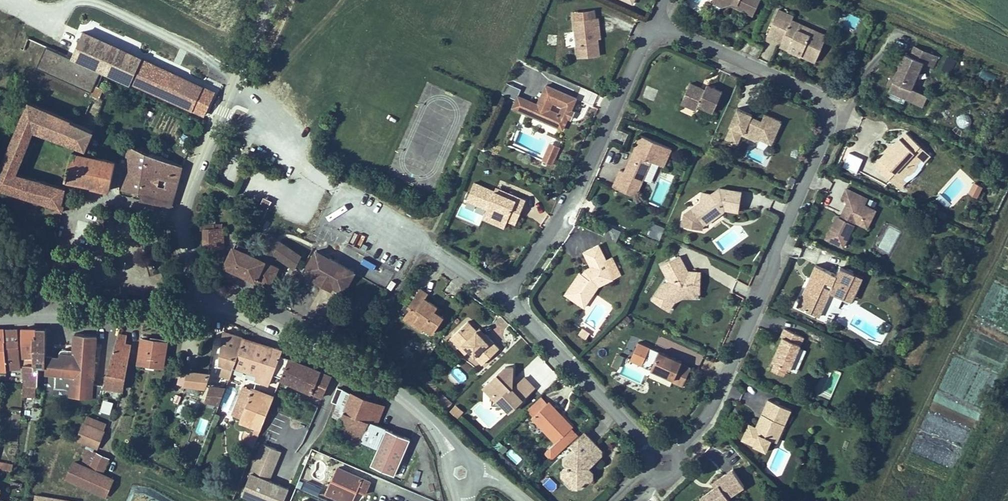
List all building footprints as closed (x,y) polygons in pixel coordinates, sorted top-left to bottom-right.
[(101,12),(104,0),(97,0),(94,11),(101,12)] [(119,4),(111,0),(109,0),(103,13),(111,18),(119,4)] [(742,1),(741,5),(745,6),(758,12),(764,0),(740,0),(742,1)] [(802,51),(820,59),(829,37),(803,26),(805,20),(797,16),(798,13),(783,6),(772,32),(787,38),(795,42),(793,47),(802,51)] [(578,14),(582,52),(603,50),(602,33),(600,20),(603,20),(602,11),(578,14)] [(832,31),(805,20),(803,26),(829,37),(832,31)] [(72,62),(127,87),(129,84),(202,118),(213,94),(86,35),(72,62)] [(785,43),(793,47),(795,42),(787,38),(785,43)] [(900,78),(896,87),(930,102),(934,92),(918,84),(930,59),(934,60),(939,50),(922,42),(917,52),(913,50),(900,78)] [(938,62),(943,52),(939,50),(934,60),(938,62)] [(282,75),(280,81),(293,87),(296,81),(282,75)] [(718,108),(727,87),(712,80),(710,85),(709,87),(707,86),(706,83),(695,78),(691,86),(686,98),(701,105),(703,101),(718,108)] [(581,93),(550,79),(542,99),(536,96),(531,108),(567,124),(569,118),(572,112),(570,111),(573,104),(575,105),(581,93)] [(507,91),(516,95),(520,87),(511,83),(507,91)] [(95,84),(93,94),(101,96),(103,86),(95,84)] [(648,85),(643,97),(653,101),(657,89),(648,85)] [(524,105),(531,108),(536,96),(529,93),(524,105)] [(69,164),(72,155),(74,150),(80,153),(93,156),(96,147),(90,144),(95,131),(31,103),(15,138),(8,135),(4,143),(11,146),(0,170),(0,189),(2,186),(58,208),(57,211),(64,214),(66,206),(61,205),(64,191),(22,175),(37,137),(67,149),(61,161),(69,164)] [(774,134),(780,132),(787,116),(770,109),(766,116),(765,120),(755,115),(756,111),(757,110),(742,103),(734,121),(735,122),(730,134),(742,139),(746,130),(760,136),(764,134),(766,131),(774,134)] [(579,107),(575,105),(573,104),(570,111),(572,112),(576,113),(579,107)] [(755,115),(765,120),(766,116),(756,111),(755,115)] [(969,127),(971,115),(959,113),(957,125),(969,127)] [(776,140),(780,132),(774,134),(766,131),(764,134),(776,140)] [(675,146),(644,133),(636,150),(639,151),(635,158),(633,157),(628,169),(623,167),(619,176),(615,184),(638,194),(654,158),(667,164),(675,146)] [(564,141),(555,137),(550,149),(559,153),(564,141)] [(929,159),(905,137),(899,143),(898,142),(891,149),(894,152),(888,158),(885,156),(878,163),(892,175),(898,169),(905,176),(910,171),(912,172),(914,171),(916,169),(915,168),(919,163),(922,166),(929,159)] [(894,152),(891,149),(890,147),(883,154),(885,156),(888,158),(894,152)] [(182,168),(131,149),(121,190),(143,194),(142,200),(169,207),(182,168)] [(559,153),(550,149),(547,156),(555,160),(559,153)] [(859,168),(864,155),(848,149),(843,162),(859,168)] [(69,164),(66,180),(91,185),(91,187),(111,190),(115,163),(72,155),(69,164)] [(908,179),(905,176),(898,169),(892,175),(902,185),(908,179)] [(523,208),(528,195),(512,188),(510,191),(497,186),(477,177),(469,194),(489,203),(488,206),(510,215),(515,204),(523,208)] [(510,191),(512,188),(499,182),(497,186),(510,191)] [(743,188),(721,185),(712,191),(702,190),(701,200),(684,212),(682,225),(704,227),(705,225),(726,209),(740,211),(743,188)] [(968,201),(974,190),(968,186),(962,197),(968,201)] [(835,223),(829,236),(847,244),(858,218),(863,221),(865,216),(867,216),(873,219),(877,208),(867,203),(870,197),(848,187),(844,197),(850,200),(846,210),(848,211),(846,216),(843,215),(840,213),(835,223)] [(256,215),(265,218),(272,198),(263,195),(256,215)] [(515,204),(510,215),(518,219),(523,208),(515,204)] [(510,215),(488,206),(485,213),(507,222),(510,215)] [(653,220),(647,235),(660,240),(665,225),(653,220)] [(604,236),(616,241),(621,229),(609,223),(604,236)] [(224,225),(214,226),(216,247),(227,246),(224,225)] [(279,238),(273,234),(267,248),(273,252),(279,238)] [(273,252),(267,248),(262,258),(273,263),(278,252),(301,266),(309,255),(279,238),(273,252)] [(593,264),(586,268),(588,269),(586,273),(584,271),(582,270),(578,275),(567,292),(581,301),(593,284),(596,283),(599,285),(600,283),(614,276),(606,259),(608,257),(600,242),(585,249),(593,264)] [(237,246),(227,265),(273,286),(282,267),(273,263),(262,258),(237,246)] [(327,251),(312,267),(344,296),(359,280),(327,251)] [(689,271),(681,254),(663,263),(671,280),(663,284),(654,298),(670,308),(679,295),(702,283),(702,270),(693,270),(693,271),(689,271)] [(809,284),(800,303),(814,309),(827,283),(834,286),(847,293),(846,295),(860,302),(872,277),(858,271),(855,277),(853,280),(833,270),(834,268),(820,261),(809,284)] [(855,277),(834,268),(833,270),(853,280),(855,277)] [(593,284),(581,301),(586,304),(599,285),(596,283),(593,284)] [(702,283),(679,295),(702,295),(702,283)] [(834,286),(827,283),(814,309),(821,313),(834,286)] [(445,313),(439,309),(442,305),(439,302),(435,300),(427,294),(430,289),(422,284),(409,302),(412,304),(405,314),(412,319),(415,316),(425,323),(434,329),(445,313)] [(425,323),(415,316),(412,319),(423,326),(425,323)] [(483,361),(501,344),(487,330),(484,333),(478,326),(469,317),(455,331),(464,340),(460,344),(466,350),(470,347),(483,361)] [(478,326),(484,333),(487,330),(484,327),(481,324),(478,326)] [(793,365),(808,333),(789,325),(786,332),(787,332),(779,351),(776,357),(779,358),(790,363),(793,365)] [(587,336),(590,331),(583,326),(580,331),(587,336)] [(0,328),(0,371),(8,372),(9,372),(10,362),(7,329),(0,328)] [(20,329),(7,329),(10,362),(24,362),(20,329)] [(50,368),(50,356),(49,330),(41,329),(41,341),(37,341),(37,356),(37,365),(27,365),(23,395),(40,396),(43,367),(50,368)] [(41,341),(41,329),(27,329),(27,356),(37,356),(37,341),(41,341)] [(460,344),(464,340),(455,331),(451,334),(460,344)] [(109,385),(105,396),(121,395),(122,387),(125,387),(134,343),(128,342),(129,334),(123,333),(109,385)] [(226,333),(220,365),(235,370),(235,368),(245,338),(226,333)] [(105,396),(109,385),(98,384),(97,334),(78,334),(77,356),(50,356),(50,368),(49,378),(59,378),(59,394),(76,395),(77,401),(103,403),(105,396)] [(171,340),(145,337),(141,365),(168,368),(171,340)] [(282,381),(289,360),(281,357),(284,351),(245,338),(235,368),(261,376),(259,381),(280,387),(282,381)] [(684,360),(685,358),(662,348),(654,366),(676,376),(675,379),(685,383),(690,374),(694,364),(684,360)] [(790,363),(779,358),(776,365),(787,370),(790,363)] [(338,381),(289,360),(282,381),(330,403),(338,381)] [(522,396),(523,397),(536,384),(526,374),(512,389),(507,385),(512,379),(514,366),(507,364),(485,384),(492,393),(493,402),(506,403),(511,409),(519,401),(517,400),(522,396)] [(212,374),(210,374),(188,371),(186,385),(210,388),(212,374)] [(242,422),(264,430),(276,398),(256,391),(258,387),(249,384),(238,409),(246,412),(242,422)] [(221,406),(226,394),(213,388),(207,400),(221,406)] [(401,415),(345,391),(334,416),(343,420),(335,438),(375,456),(380,444),(397,451),(406,431),(396,426),(401,415)] [(445,393),(440,397),(447,406),(452,402),(445,393)] [(549,401),(544,395),(529,408),(534,414),(549,401)] [(762,413),(765,414),(759,426),(760,426),(759,430),(751,426),(749,431),(747,430),(743,438),(768,449),(773,438),(780,420),(786,423),(793,408),(769,397),(762,413)] [(559,409),(550,399),(549,401),(534,414),(533,416),(558,441),(547,451),(554,458),(575,438),(580,433),(573,426),(574,424),(565,415),(563,417),(561,415),(563,413),(559,409)] [(459,418),(464,409),(455,404),(450,412),(459,418)] [(108,420),(87,412),(77,438),(98,447),(106,428),(105,428),(108,420)] [(750,422),(747,430),(749,431),(751,426),(759,430),(760,426),(759,426),(765,414),(762,413),(757,425),(750,422)] [(779,440),(786,423),(780,420),(773,438),(779,440)] [(569,465),(569,470),(574,475),(576,473),(584,473),(587,475),(591,476),(594,473),(594,468),(588,463),(586,463),(586,459),(594,459),(602,451),(602,446),(593,437),(585,428),(580,433),(575,438),(582,445),(574,453),(573,460),(569,465)] [(429,440),(406,431),(397,451),(390,469),(413,479),(429,440)] [(271,478),(282,450),(262,442),(250,472),(252,473),(242,495),(256,500),(284,500),(290,486),(271,478)] [(110,457),(88,447),(81,462),(74,458),(65,478),(106,497),(115,476),(104,471),(110,457)] [(511,448),(507,453),(518,462),(522,457),(511,448)] [(12,469),(13,461),(0,460),(0,468),(12,469)] [(735,469),(719,482),(715,485),(718,489),(715,492),(704,500),(735,500),(732,497),(748,484),(735,469)] [(339,470),(327,497),(336,500),(354,500),(358,493),(369,498),(375,485),(339,470)] [(328,477),(314,471),(306,488),(321,494),(328,477)] [(77,499),(36,492),(34,500),(77,500),(77,499)]
